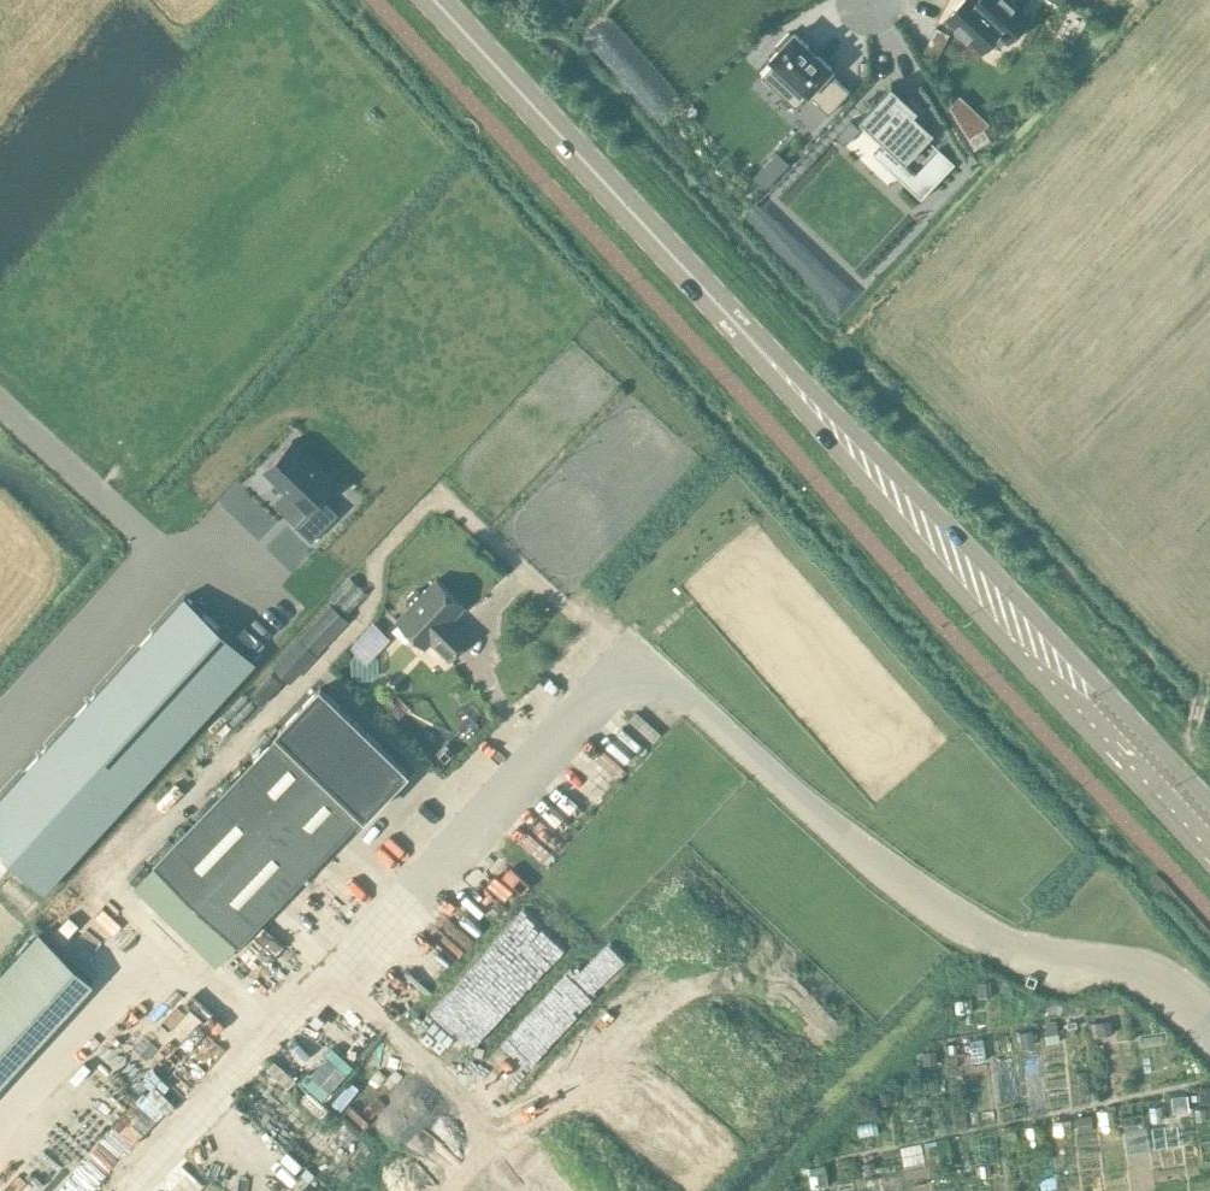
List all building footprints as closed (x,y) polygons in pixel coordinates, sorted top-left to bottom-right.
[(947,16),(956,24),(955,25),(968,37),(969,36),(982,48),(983,48),(998,32),(1002,35),(1003,34),(1008,39),(1009,38),(1029,16),(1014,2),(1017,0),(962,0),(947,16)] [(942,28),(926,45),(922,52),(936,59),(950,32),(942,28)] [(775,60),(762,74),(796,105),(809,91),(820,101),(819,102),(829,112),(850,89),(835,75),(833,78),(827,72),(832,66),(794,32),(792,34),(788,31),(776,45),(780,47),(772,57),(775,60)] [(892,83),(860,118),(905,160),(934,129),(914,111),(918,107),(909,98),(892,83)] [(991,138),(985,127),(990,121),(960,93),(949,105),(975,148),(991,138)] [(836,135),(845,144),(861,127),(852,118),(836,135)] [(939,147),(906,182),(922,197),(955,162),(939,147)] [(288,442),(260,472),(284,494),(305,513),(293,527),(310,542),(336,514),(320,499),(334,484),(288,442)] [(437,577),(422,593),(419,589),(414,590),(408,596),(408,601),(411,604),(398,618),(426,646),(432,640),(450,658),(472,635),(453,617),(465,605),(437,577)] [(0,800),(0,850),(46,892),(257,661),(186,596),(0,800)] [(348,619),(331,603),(301,635),(318,651),(348,619)] [(298,636),(272,664),(292,682),(318,653),(298,636)] [(273,668),(253,689),(263,699),(284,678),(273,668)] [(156,862),(239,941),(364,811),(366,813),(408,769),(321,686),(279,729),(281,731),(156,862)] [(0,975),(0,1084),(93,982),(39,933),(0,975)]
